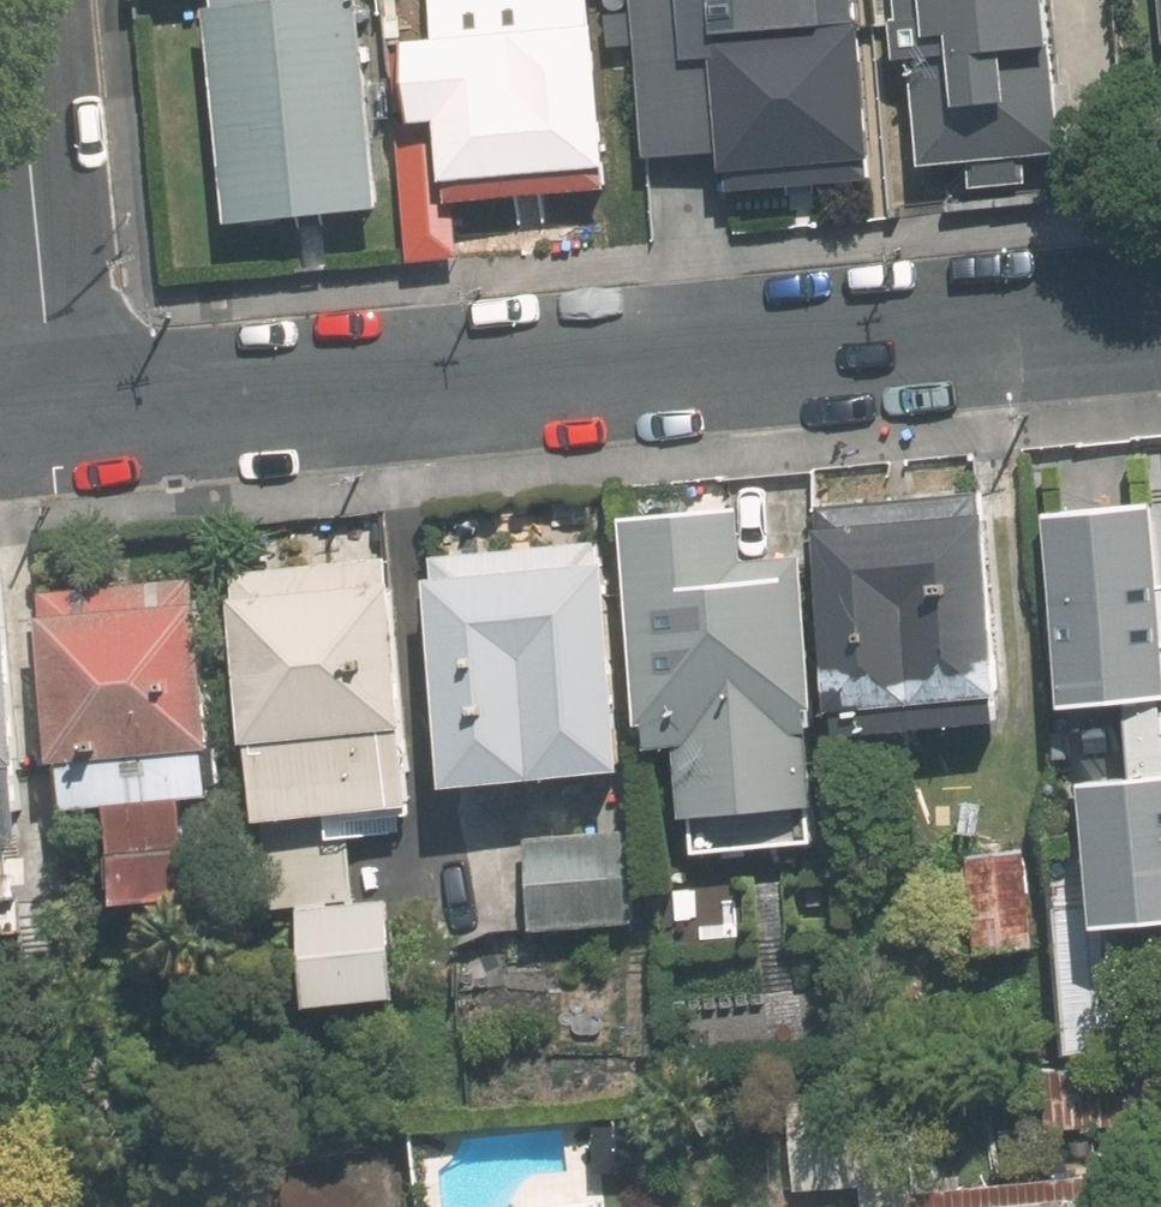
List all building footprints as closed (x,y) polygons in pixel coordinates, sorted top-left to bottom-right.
[(226,230),(389,215),(368,0),(204,0),(226,230)] [(416,129),(439,126),(447,203),(612,185),(592,0),(402,0),(416,129)] [(648,153),(728,144),(738,239),(882,224),(859,0),(632,0),(648,153)] [(924,164),(1067,149),(1050,0),(906,0),(924,164)] [(825,828),(797,548),(744,554),(737,489),(616,501),(643,762),(689,758),(697,841),(825,828)] [(1155,501),(1041,512),(1060,714),(1160,705),(1160,561),(1155,501)] [(989,507),(817,521),(835,736),(1007,722),(989,507)] [(606,532),(425,550),(449,791),(631,773),(606,532)] [(391,553),(233,574),(260,824),(419,808),(391,553)] [(0,562),(0,844),(28,842),(1,562),(0,562)] [(224,789),(206,586),(36,601),(54,811),(103,807),(112,905),(206,897),(196,792),(224,789)] [(1074,776),(1089,931),(1160,924),(1160,767),(1074,776)] [(640,823),(517,833),(525,927),(648,917),(640,823)] [(1029,853),(972,857),(978,956),(1035,952),(1029,853)] [(399,899),(300,909),(310,1009),(408,999),(399,899)] [(1102,1192),(927,1206),(1103,1206),(1102,1192)]
